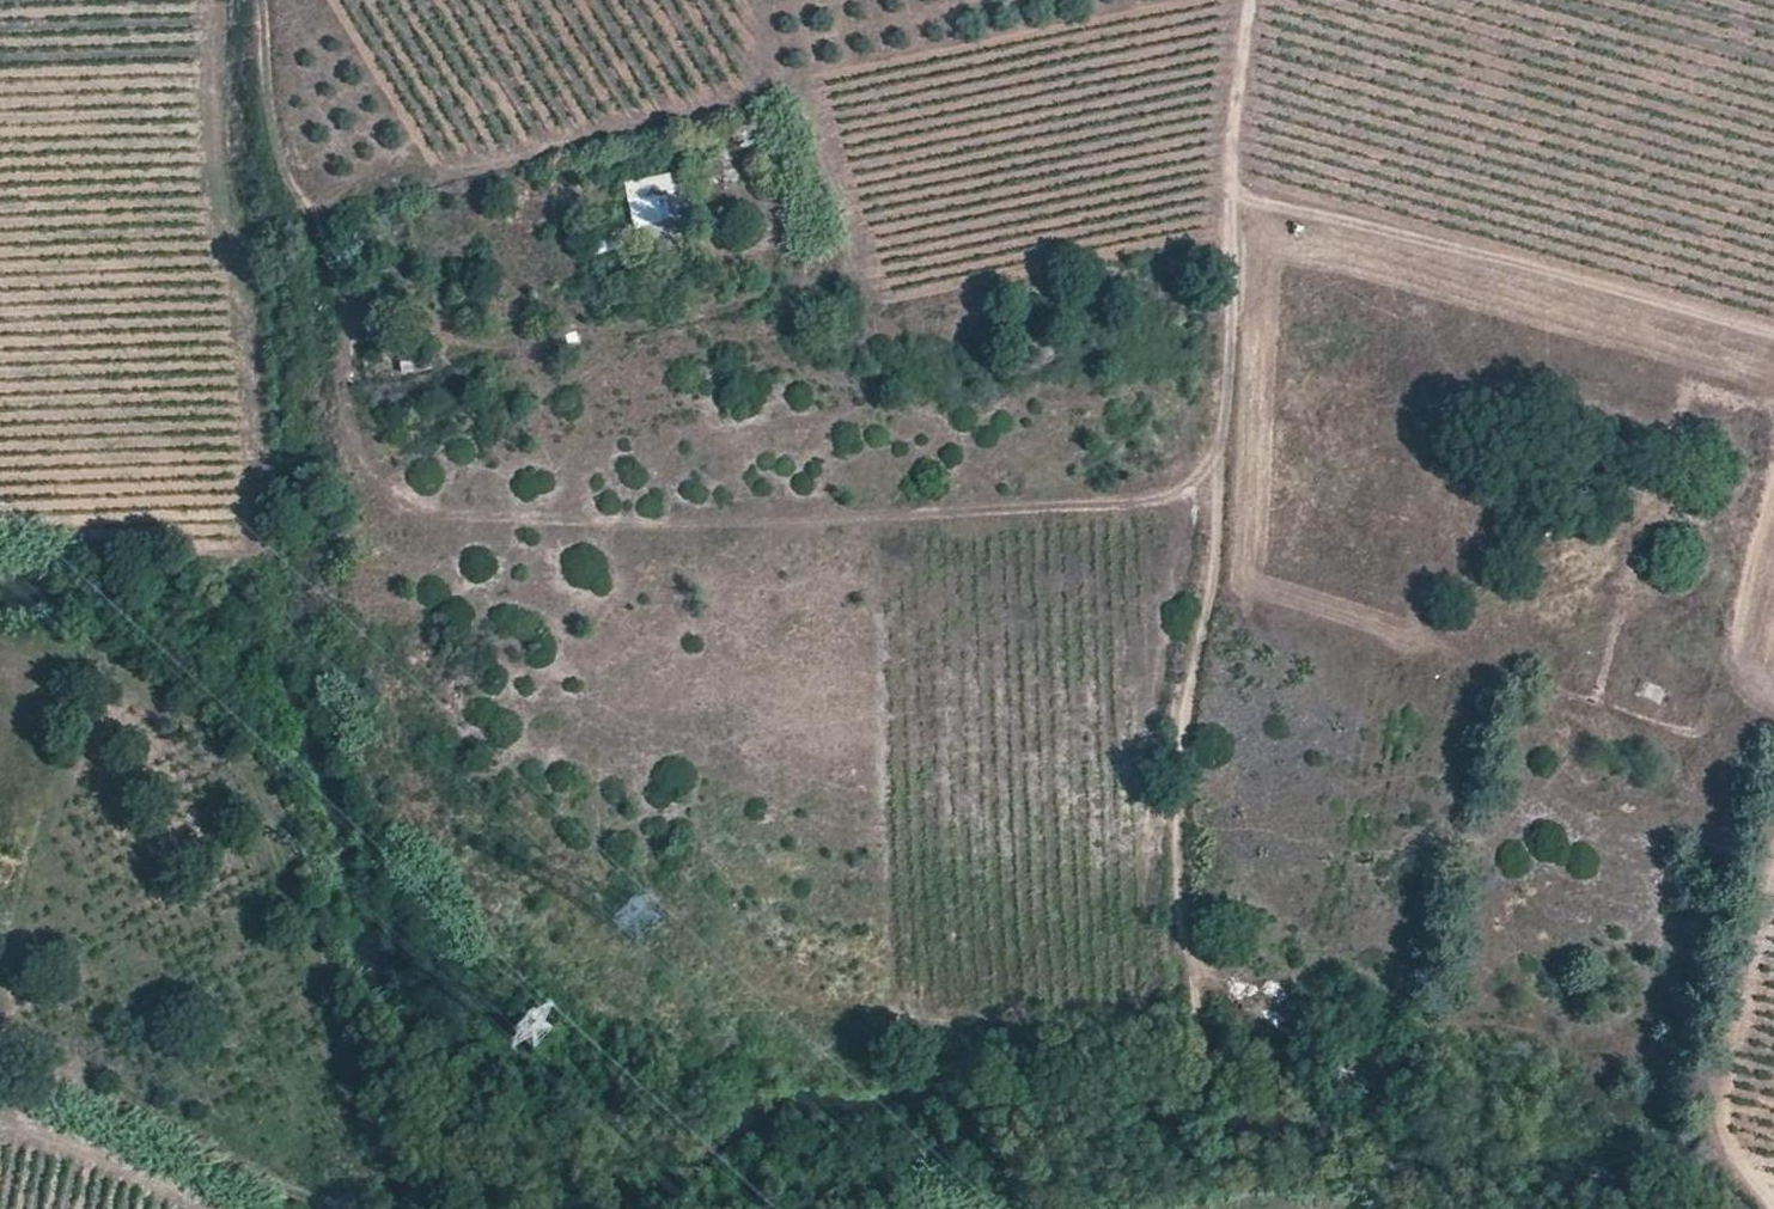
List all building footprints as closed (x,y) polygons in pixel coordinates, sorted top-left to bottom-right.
[(687,232),(679,175),(625,182),(633,239),(687,232)]
